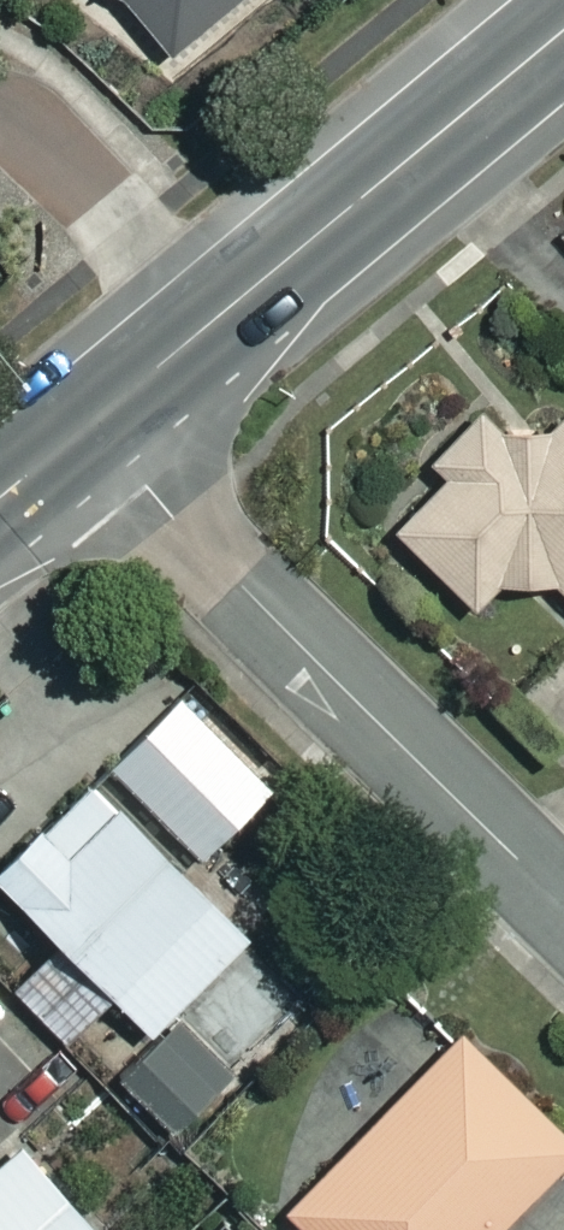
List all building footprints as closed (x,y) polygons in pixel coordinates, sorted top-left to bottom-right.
[(211,57),(245,0),(117,0),(211,57)] [(498,413),(443,469),(459,485),(406,538),(485,617),(512,590),(563,595),(563,434),(542,457),(498,413)] [(284,796),(192,704),(122,774),(213,867),(284,796)] [(258,943),(104,789),(8,886),(162,1039),(258,943)] [(471,1042),(298,1219),(310,1229),(513,1229),(563,1178),(563,1133),(471,1042)] [(218,1046),(168,1047),(129,1085),(184,1141),(249,1078),(218,1046)] [(31,1153),(0,1181),(0,1229),(99,1229),(31,1153)]
